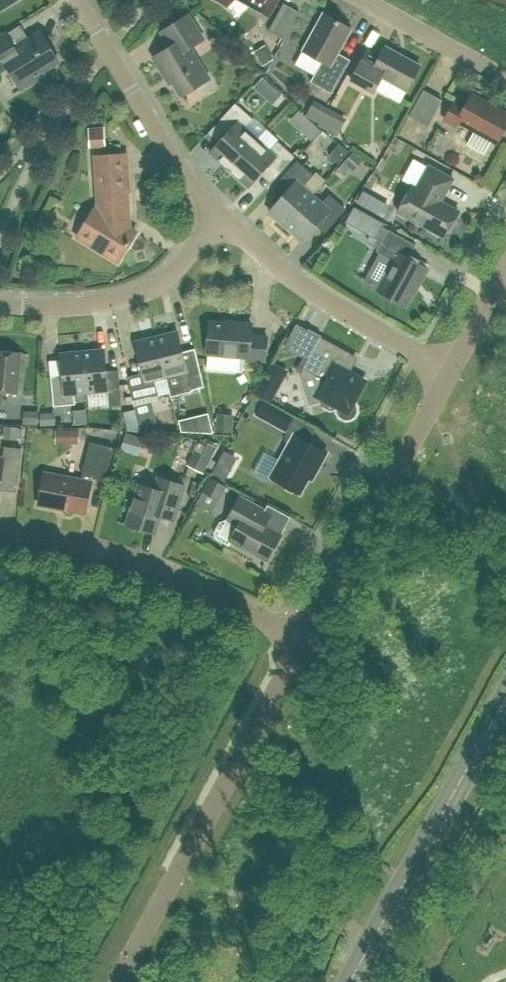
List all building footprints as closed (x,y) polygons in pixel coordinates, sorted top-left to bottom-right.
[(17,0),(0,0),(0,10),(17,0)] [(277,0),(241,0),(269,15),(277,0)] [(284,40),(299,12),(283,4),(268,31),(284,40)] [(332,94),(350,60),(338,54),(352,29),(323,13),(302,51),(322,62),(311,82),(332,94)] [(209,79),(190,48),(204,39),(188,15),(161,32),(170,47),(154,57),(164,74),(167,72),(182,96),(209,79)] [(40,32),(14,48),(6,34),(0,38),(0,71),(8,67),(21,89),(46,74),(44,70),(59,61),(40,32)] [(420,66),(385,47),(380,58),(367,51),(351,80),(374,93),(382,77),(407,91),(420,66)] [(257,56),(263,65),(274,59),(269,50),(257,56)] [(260,77),(252,87),(260,94),(269,84),(260,77)] [(428,126),(442,101),(423,90),(409,116),(428,126)] [(472,95),(464,109),(454,103),(445,120),(456,126),(459,122),(475,131),(467,145),(484,154),(492,140),(497,143),(505,126),(505,114),(472,95)] [(320,124),(328,108),(314,101),(306,116),(320,124)] [(230,170),(257,139),(244,128),(253,119),(235,103),(218,123),(228,133),(210,152),(230,170)] [(328,108),(320,124),(319,126),(338,136),(347,118),(328,108)] [(310,123),(300,133),(309,141),(319,131),(310,123)] [(89,147),(105,147),(104,127),(88,128),(89,147)] [(410,135),(400,144),(411,156),(421,147),(410,135)] [(257,139),(230,170),(249,187),(267,167),(277,177),(295,157),(278,141),(269,151),(257,139)] [(339,164),(349,152),(338,144),(329,156),(339,164)] [(353,171),(362,160),(353,152),(338,170),(345,176),(351,168),(353,171)] [(129,214),(128,191),(130,191),(127,154),(95,156),(98,209),(96,207),(77,238),(118,263),(137,232),(123,223),(129,214)] [(286,226),(313,195),(303,187),(314,175),(297,161),(274,187),(283,195),(269,211),(286,226)] [(441,201),(454,179),(429,166),(417,188),(412,186),(398,212),(444,238),(459,211),(441,201)] [(313,195),(286,226),(302,240),(316,225),(325,233),(345,209),(329,195),(322,203),(313,195)] [(354,207),(346,221),(375,238),(383,223),(354,207)] [(421,281),(427,269),(408,259),(416,245),(388,230),(376,251),(394,261),(378,291),(406,306),(420,281),(421,281)] [(234,324),(210,322),(207,354),(247,357),(247,360),(265,362),(267,337),(250,336),(251,324),(234,322),(234,324)] [(183,352),(178,332),(156,337),(166,377),(170,392),(182,389),(182,392),(204,387),(195,349),(183,352)] [(158,395),(155,379),(166,377),(156,337),(135,342),(140,363),(139,363),(147,398),(158,395)] [(351,354),(320,337),(303,369),(325,380),(316,396),(319,397),(322,405),(330,410),(337,408),(338,413),(340,417),(345,419),(350,419),(354,417),(357,412),(357,407),(354,403),(354,402),(365,381),(342,369),(351,354)] [(82,352),(86,392),(108,390),(110,406),(122,405),(118,370),(107,371),(105,350),(82,352)] [(5,403),(6,392),(17,393),(21,353),(0,351),(0,403),(5,403)] [(73,394),(86,392),(82,352),(60,354),(62,375),(51,376),(54,407),(66,405),(75,404),(73,394)] [(272,364),(264,380),(256,394),(270,402),(274,394),(286,372),(272,364)] [(286,431),(294,417),(262,400),(255,414),(286,431)] [(159,431),(152,401),(134,405),(139,430),(159,431)] [(51,412),(40,413),(40,425),(52,425),(51,412)] [(24,413),(23,423),(38,425),(38,414),(24,413)] [(208,413),(179,420),(181,431),(213,433),(208,413)] [(232,433),(233,415),(216,414),(215,431),(232,433)] [(79,429),(67,429),(67,444),(79,443),(79,429)] [(126,432),(121,450),(132,453),(138,436),(126,432)] [(318,468),(327,452),(295,435),(271,477),(300,493),(315,466),(318,468)] [(204,474),(217,448),(199,439),(186,465),(204,474)] [(106,481),(114,448),(90,442),(82,475),(84,475),(83,480),(45,473),(39,505),(85,514),(91,482),(92,478),(106,481)] [(21,448),(4,446),(2,458),(0,458),(0,491),(2,473),(17,475),(21,448)] [(228,480),(233,470),(220,464),(215,473),(228,480)] [(155,534),(160,516),(173,520),(176,513),(184,485),(159,477),(155,489),(139,484),(127,525),(155,534)] [(218,501),(226,487),(210,478),(202,492),(218,501)] [(281,535),(264,525),(271,513),(265,510),(240,497),(227,520),(219,522),(214,532),(215,538),(228,546),(231,541),(267,561),(281,535)]
